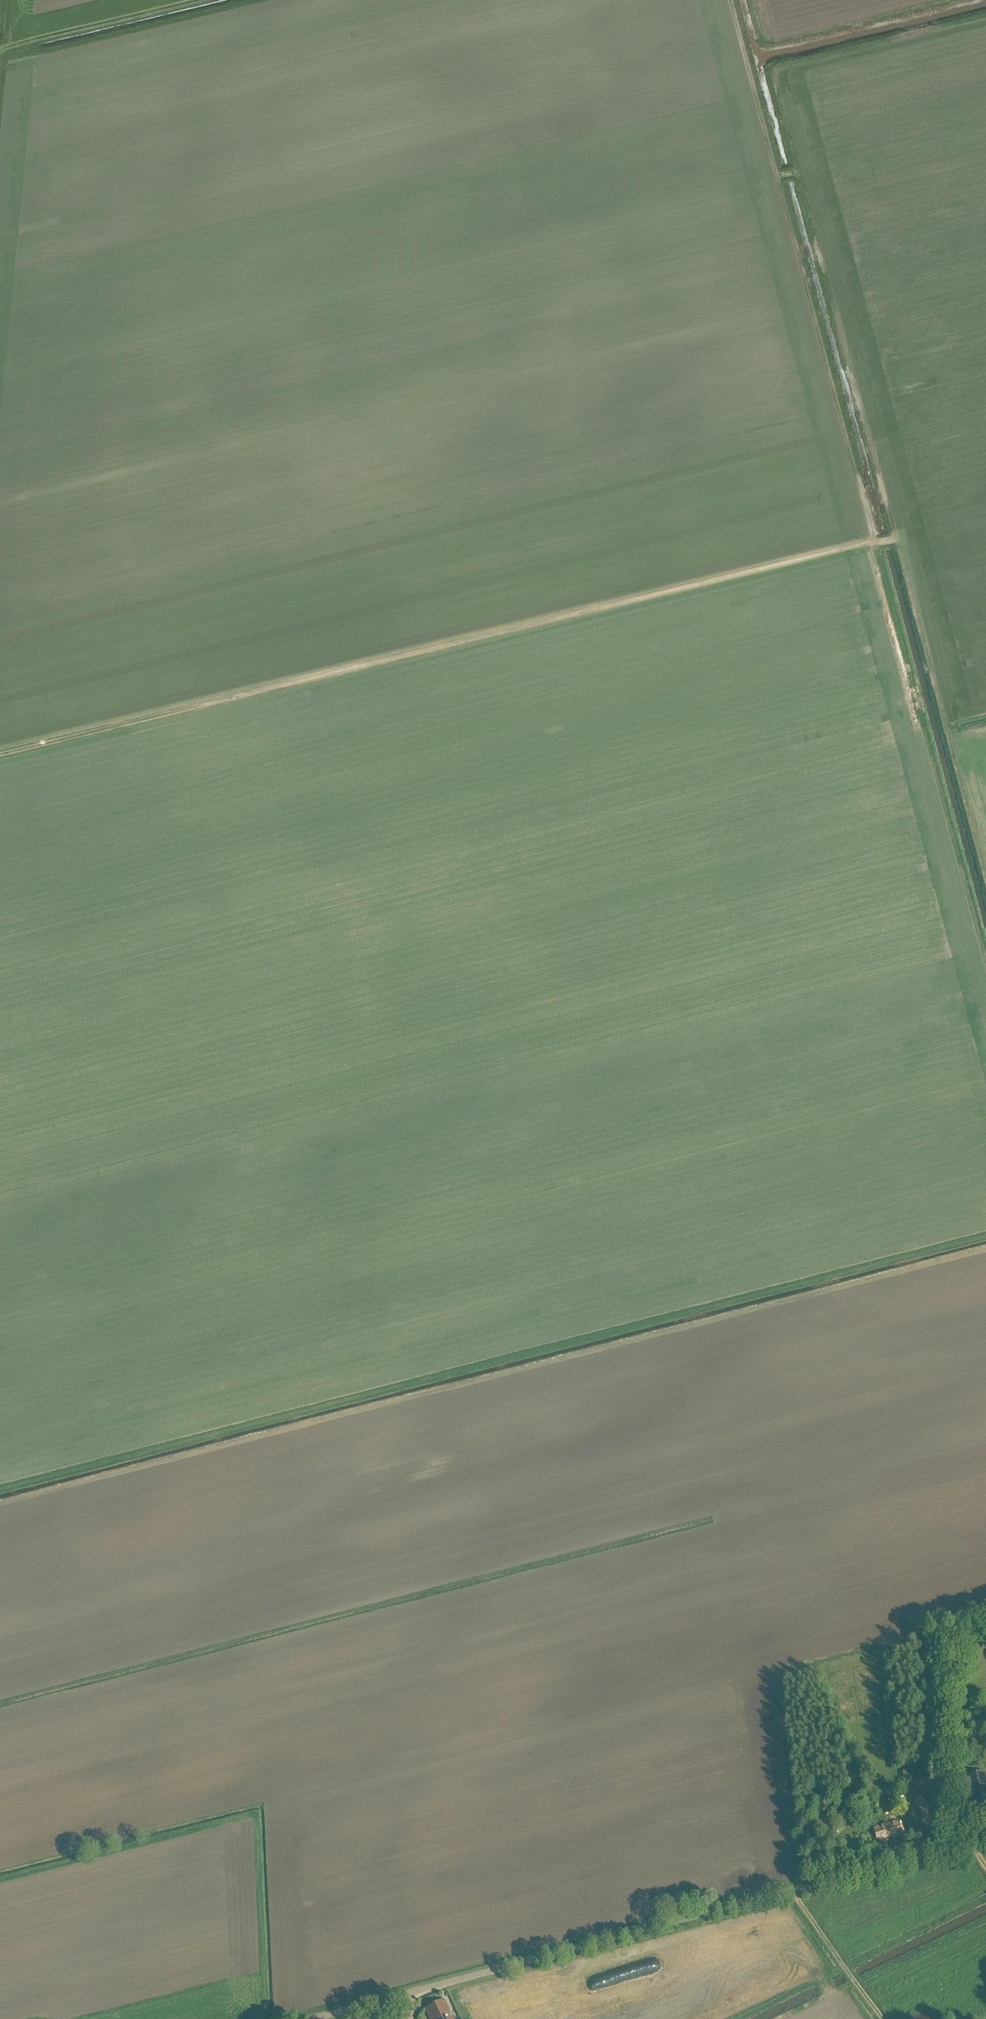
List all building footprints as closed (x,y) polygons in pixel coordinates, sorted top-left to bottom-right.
[(908,1752),(921,1751),(921,1742),(908,1742),(908,1752)] [(903,1777),(915,1774),(914,1769),(902,1772),(903,1777)] [(957,1784),(963,1805),(974,1803),(976,1812),(985,1809),(985,1782),(985,1780),(984,1773),(967,1778),(968,1781),(957,1784)] [(914,1784),(916,1786),(921,1793),(923,1797),(931,1791),(928,1788),(932,1785),(926,1778),(922,1781),(921,1779),(914,1784)] [(931,1806),(919,1796),(913,1804),(921,1811),(923,1827),(932,1826),(932,1821),(937,1821),(937,1809),(931,1809),(931,1806)] [(902,1838),(906,1837),(901,1822),(874,1830),(877,1841),(879,1840),(880,1844),(888,1842),(888,1839),(892,1838),(892,1840),(899,1838),(899,1837),(901,1836),(902,1838)] [(444,2002),(426,2010),(430,2018),(451,2018),(444,2002)]
